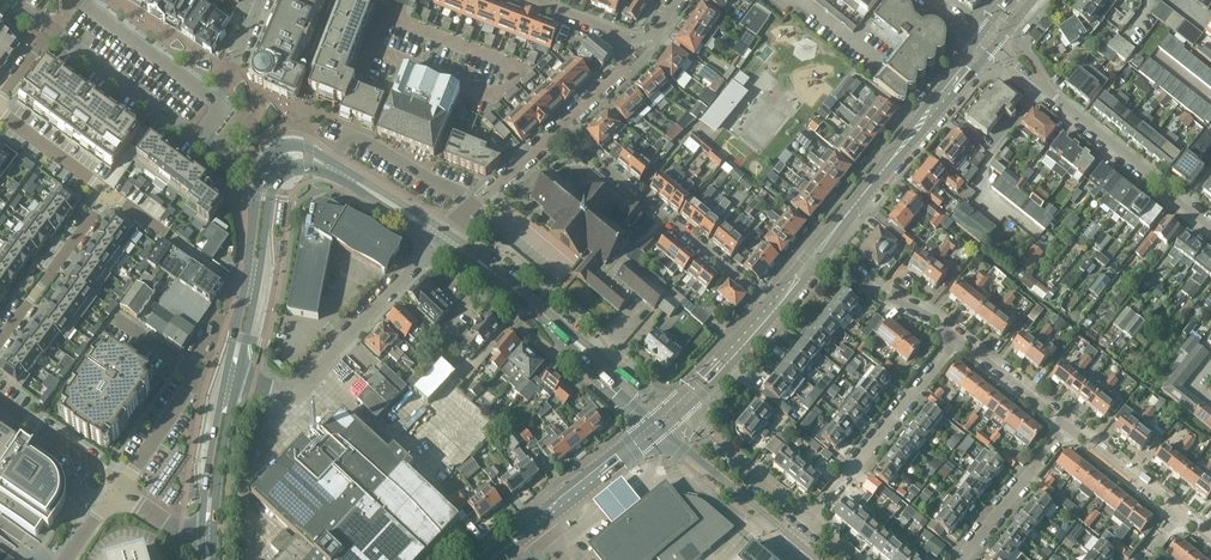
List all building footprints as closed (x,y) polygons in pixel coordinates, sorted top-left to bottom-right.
[(135,1),(136,0),(144,6),(144,7),(149,10),(148,12),(154,16),(156,14),(161,17),(160,19),(166,23),(167,21),(178,28),(179,25),(184,28),(201,2),(197,0),(133,0),(135,1)] [(313,15),(320,1),(317,0),(283,0),(283,2),(313,15)] [(308,90),(342,103),(338,113),(373,126),(383,99),(351,87),(354,80),(336,74),(365,0),(343,0),(308,90)] [(457,0),(444,0),(442,7),(452,11),(457,0)] [(469,0),(457,0),(452,11),(463,15),(469,0)] [(481,0),(469,0),(463,15),(474,19),(481,0)] [(493,1),(491,0),(481,0),(474,19),(485,23),(493,1)] [(603,8),(614,12),(619,0),(606,0),(603,8)] [(636,1),(625,16),(636,21),(648,3),(644,0),(635,0),(636,1)] [(730,0),(709,0),(708,0),(722,11),(730,0)] [(817,4),(822,9),(826,4),(821,0),(820,0),(817,4)] [(855,12),(859,8),(858,7),(864,0),(850,0),(846,5),(855,12)] [(880,0),(864,0),(858,7),(859,8),(868,15),(880,0)] [(971,10),(980,0),(959,0),(971,10)] [(1104,0),(1083,0),(1082,1),(1104,19),(1108,14),(1102,10),(1108,3),(1104,0)] [(1202,6),(1209,10),(1210,6),(1210,0),(1206,0),(1202,6)] [(485,23),(495,27),(504,5),(493,1),(485,23)] [(1104,19),(1082,1),(1073,13),(1079,18),(1060,31),(1070,46),(1079,41),(1080,42),(1082,41),(1091,34),(1092,35),(1105,19),(1104,19)] [(1158,19),(1168,7),(1161,1),(1153,15),(1158,19)] [(201,2),(184,28),(181,32),(194,42),(215,13),(214,13),(215,13),(201,2)] [(276,16),(307,30),(313,15),(283,2),(276,16)] [(913,24),(915,22),(890,2),(871,27),(901,51),(907,43),(910,46),(878,86),(899,103),(945,43),(946,40),(945,38),(945,35),(944,33),(942,31),(941,29),(939,28),(937,27),(934,26),(932,25),(929,25),(927,26),(925,27),(922,28),(920,31),(913,24)] [(698,12),(696,14),(714,26),(720,16),(701,3),(697,8),(698,12)] [(495,27),(506,32),(515,9),(504,5),(495,27)] [(753,7),(739,27),(755,38),(769,18),(753,7)] [(1164,24),(1174,11),(1168,7),(1158,19),(1164,24)] [(517,36),(526,13),(515,9),(506,32),(517,36)] [(829,14),(834,19),(838,14),(832,9),(829,14)] [(431,13),(424,10),(422,15),(429,18),(431,13)] [(1125,17),(1130,21),(1135,15),(1130,11),(1125,17)] [(1174,11),(1164,24),(1170,28),(1179,16),(1174,11)] [(215,13),(194,42),(212,54),(220,42),(221,43),(227,35),(222,32),(231,20),(228,17),(225,21),(215,13)] [(527,40),(536,17),(526,13),(517,36),(527,40)] [(720,29),(714,26),(696,14),(695,16),(691,16),(688,22),(713,39),(720,29)] [(844,19),(838,14),(834,19),(840,23),(844,19)] [(429,18),(422,15),(420,21),(427,23),(429,18)] [(312,35),(306,32),(307,30),(276,16),(274,21),(279,24),(277,28),(272,26),(270,31),(301,44),(302,42),(308,44),(312,35)] [(1176,33),(1185,20),(1179,16),(1170,28),(1176,33)] [(536,17),(527,40),(538,44),(547,22),(536,17)] [(1130,21),(1125,17),(1120,23),(1125,27),(1130,21)] [(452,21),(446,18),(443,24),(450,26),(452,21)] [(1181,37),(1191,25),(1185,20),(1176,33),(1181,37)] [(550,49),(558,26),(547,22),(538,44),(550,49)] [(684,31),(683,33),(701,45),(706,49),(713,39),(688,22),(683,28),(684,31)] [(450,26),(443,24),(441,29),(448,32),(450,26)] [(853,34),(856,29),(850,24),(846,29),(853,34)] [(1187,41),(1197,29),(1191,25),(1181,37),(1187,41)] [(0,27),(0,75),(21,46),(13,40),(12,41),(8,38),(11,34),(0,27)] [(474,29),(467,27),(465,32),(472,35),(474,29)] [(158,29),(149,41),(162,50),(170,38),(158,29)] [(1197,29),(1187,41),(1193,46),(1203,34),(1197,29)] [(265,52),(262,58),(290,70),(301,44),(270,31),(262,51),(265,52)] [(472,35),(465,32),(463,37),(470,40),(472,35)] [(694,55),(701,45),(683,33),(681,35),(678,35),(674,41),(694,55)] [(757,40),(747,33),(740,43),(750,50),(757,40)] [(1160,46),(1165,50),(1176,37),(1171,33),(1160,46)] [(495,37),(488,35),(486,40),(493,43),(495,37)] [(1118,36),(1113,42),(1108,48),(1114,53),(1123,41),(1118,36)] [(1165,50),(1171,54),(1181,41),(1176,37),(1165,50)] [(603,67),(613,55),(593,39),(579,56),(589,64),(594,59),(603,67)] [(1104,45),(1106,47),(1108,48),(1113,42),(1108,39),(1104,45)] [(493,43),(486,40),(484,46),(491,48),(493,43)] [(1114,53),(1118,56),(1120,57),(1129,45),(1123,41),(1114,53)] [(1176,59),(1185,47),(1187,46),(1181,41),(1171,54),(1176,59)] [(517,46),(510,43),(508,49),(515,51),(517,46)] [(750,50),(740,43),(734,53),(743,59),(750,50)] [(1210,53),(1210,46),(1207,43),(1203,48),(1200,46),(1197,50),(1207,58),(1210,53)] [(1129,45),(1120,57),(1125,62),(1135,50),(1129,45)] [(1118,56),(1114,53),(1108,48),(1106,47),(1102,53),(1113,62),(1118,56)] [(1176,59),(1181,63),(1190,52),(1185,47),(1176,59)] [(668,50),(663,57),(680,69),(687,59),(672,48),(670,51),(668,50)] [(515,51),(508,49),(506,54),(513,57),(515,51)] [(538,54),(531,51),(529,57),(536,60),(538,54)] [(1181,63),(1187,67),(1196,56),(1190,52),(1181,63)] [(736,70),(743,59),(737,55),(730,66),(731,67),(736,70)] [(553,60),(549,56),(543,61),(547,65),(553,60)] [(1187,67),(1192,72),(1201,60),(1196,56),(1187,67)] [(309,78),(290,70),(262,58),(259,57),(255,66),(256,66),(260,67),(257,73),(257,76),(258,80),(261,82),(296,97),(297,98),(302,87),(305,88),(309,78)] [(536,60),(529,57),(527,62),(534,65),(536,60)] [(672,79),(680,69),(663,57),(658,64),(660,65),(658,68),(672,79)] [(591,77),(575,59),(566,68),(582,86),(591,77)] [(1140,70),(1146,63),(1141,59),(1136,66),(1140,70)] [(1149,59),(1139,72),(1144,76),(1155,63),(1149,59)] [(1192,72),(1198,76),(1207,65),(1201,60),(1192,72)] [(59,70),(59,71),(47,61),(32,81),(25,90),(18,101),(111,170),(114,167),(131,144),(141,131),(133,125),(128,122),(129,122),(121,116),(98,99),(90,93),(67,76),(59,70)] [(547,65),(543,61),(538,66),(542,71),(547,65)] [(1155,63),(1144,76),(1149,81),(1160,68),(1155,63)] [(1203,80),(1210,70),(1210,68),(1207,65),(1198,76),(1203,80)] [(378,134),(434,156),(435,155),(441,157),(467,93),(398,66),(372,128),(379,132),(378,134)] [(699,74),(705,78),(702,82),(711,88),(710,89),(716,94),(725,81),(719,77),(705,67),(699,74)] [(723,78),(728,82),(736,70),(731,67),(723,78)] [(1066,86),(1078,95),(1097,72),(1090,67),(1087,71),(1082,68),(1080,71),(1079,70),(1066,86)] [(582,86),(566,68),(557,76),(574,93),(582,86)] [(1160,68),(1149,81),(1155,85),(1165,72),(1160,68)] [(1119,78),(1125,83),(1126,81),(1126,80),(1131,74),(1130,73),(1132,71),(1130,69),(1126,69),(1119,78)] [(1208,84),(1210,81),(1210,70),(1203,80),(1208,84)] [(668,84),(667,84),(655,71),(652,74),(651,72),(644,78),(659,93),(666,98),(674,90),(668,84)] [(685,88),(693,78),(684,71),(677,81),(685,88)] [(536,76),(532,72),(527,77),(531,81),(536,76)] [(1097,72),(1078,95),(1089,105),(1106,83),(1101,79),(1103,77),(1097,72)] [(1165,72),(1155,85),(1160,89),(1171,76),(1165,72)] [(565,101),(574,93),(557,76),(549,84),(565,101)] [(704,120),(716,130),(744,96),(738,91),(746,81),(740,76),(704,120)] [(1171,76),(1160,89),(1166,94),(1176,81),(1171,76)] [(531,81),(527,77),(521,82),(525,86),(531,81)] [(855,81),(850,77),(849,77),(841,87),(846,91),(855,81)] [(648,104),(653,108),(655,106),(656,107),(666,98),(659,93),(644,78),(638,84),(640,85),(637,88),(645,96),(643,98),(648,104)] [(1146,94),(1151,87),(1138,78),(1134,84),(1146,94)] [(1176,81),(1166,94),(1171,98),(1181,85),(1176,81)] [(1022,101),(1001,83),(999,84),(997,82),(966,120),(982,132),(1000,110),(1013,120),(1017,115),(1013,112),(1022,101)] [(565,101),(549,84),(540,91),(557,109),(565,101)] [(1154,101),(1159,105),(1162,102),(1161,101),(1166,95),(1154,85),(1151,88),(1159,95),(1154,101)] [(1181,85),(1171,98),(1176,102),(1187,89),(1181,85)] [(519,91),(516,87),(510,93),(514,97),(519,91)] [(840,89),(833,97),(839,101),(845,93),(840,89)] [(1187,89),(1176,102),(1182,107),(1192,94),(1187,89)] [(549,117),(557,109),(540,91),(532,99),(549,117)] [(690,105),(694,99),(681,91),(677,97),(690,105)] [(637,114),(643,119),(644,119),(653,111),(651,109),(653,108),(648,104),(643,98),(641,100),(633,92),(631,94),(629,93),(623,99),(637,114)] [(1106,118),(1124,96),(1119,92),(1112,101),(1105,95),(1094,108),(1106,118)] [(514,97),(510,93),(504,98),(508,102),(514,97)] [(711,93),(704,101),(710,105),(716,98),(711,93)] [(1192,94),(1182,107),(1187,111),(1197,98),(1192,94)] [(877,108),(873,113),(888,125),(896,115),(881,103),(871,95),(867,100),(877,108)] [(1170,99),(1166,95),(1161,101),(1162,102),(1165,105),(1170,99)] [(1119,128),(1130,115),(1122,109),(1129,100),(1124,96),(1106,118),(1119,128)] [(828,97),(822,104),(827,108),(833,101),(828,97)] [(1197,98),(1187,111),(1192,115),(1203,102),(1197,98)] [(540,125),(549,117),(532,99),(524,107),(540,125)] [(637,114),(623,99),(616,105),(618,107),(615,109),(628,123),(630,126),(635,122),(637,124),(643,119),(637,114)] [(1203,102),(1192,115),(1198,119),(1208,106),(1203,102)] [(499,103),(493,108),(497,112),(503,107),(499,103)] [(817,114),(826,121),(832,113),(823,106),(817,114)] [(1198,119),(1203,124),(1206,121),(1210,114),(1210,109),(1208,106),(1198,119)] [(532,133),(540,125),(524,107),(515,115),(532,133)] [(880,135),(888,125),(873,113),(865,107),(857,117),(865,123),(880,135)] [(457,120),(464,122),(469,112),(462,109),(457,120)] [(697,120),(700,115),(693,109),(689,115),(697,120)] [(1032,110),(1021,125),(1033,134),(1044,120),(1032,110)] [(484,117),(492,125),(497,120),(489,112),(484,117)] [(1130,115),(1119,128),(1131,138),(1149,116),(1144,112),(1137,121),(1130,115)] [(598,124),(611,137),(618,131),(620,132),(623,132),(628,127),(626,125),(620,120),(618,122),(609,113),(598,124)] [(1182,126),(1189,117),(1184,113),(1177,121),(1182,126)] [(523,141),(532,133),(515,115),(506,123),(523,141)] [(1144,148),(1154,135),(1147,129),(1154,120),(1149,116),(1131,138),(1144,148)] [(872,145),(880,135),(865,123),(857,117),(853,122),(861,128),(857,132),(872,145)] [(1189,117),(1182,126),(1186,129),(1193,120),(1189,117)] [(815,133),(823,123),(817,118),(808,128),(815,133)] [(683,120),(677,126),(683,131),(689,125),(683,120)] [(1044,120),(1033,134),(1040,140),(1032,151),(1038,156),(1045,149),(1043,147),(1045,143),(1056,129),(1044,120)] [(500,123),(493,129),(504,141),(511,134),(500,123)] [(611,137),(598,124),(587,134),(600,148),(611,137)] [(673,143),(684,133),(675,126),(665,136),(673,143)] [(872,145),(857,132),(851,128),(843,138),(849,142),(864,155),(872,145)] [(966,129),(963,133),(974,142),(977,137),(966,129)] [(802,145),(810,136),(805,132),(797,141),(802,145)] [(702,149),(706,143),(694,133),(689,138),(702,149)] [(954,133),(945,143),(961,156),(966,149),(971,153),(974,149),(954,133)] [(1154,135),(1144,148),(1156,158),(1173,137),(1169,133),(1162,141),(1154,135)] [(1061,159),(1074,143),(1062,134),(1045,156),(1056,165),(1061,159)] [(468,142),(454,137),(445,159),(459,165),(468,142)] [(1173,137),(1156,158),(1168,168),(1183,150),(1176,144),(1178,141),(1173,137)] [(163,148),(151,139),(134,162),(145,171),(163,148)] [(658,152),(660,150),(664,145),(659,141),(653,148),(658,152)] [(667,155),(674,146),(668,141),(664,145),(660,150),(667,155)] [(833,146),(856,165),(864,155),(849,142),(845,147),(837,141),(833,146)] [(481,147),(468,142),(459,165),(472,170),(481,147)] [(710,160),(716,152),(706,143),(702,149),(706,152),(704,154),(710,160)] [(961,156),(945,143),(937,154),(957,170),(960,166),(955,162),(961,156)] [(1061,159),(1056,165),(1067,174),(1071,168),(1084,151),(1074,143),(1061,159)] [(624,150),(619,145),(612,151),(609,155),(615,160),(624,150)] [(6,147),(1,153),(0,153),(0,171),(5,175),(18,156),(6,147)] [(495,153),(481,147),(472,170),(486,176),(501,161),(493,158),(495,153)] [(629,172),(641,158),(643,156),(632,147),(618,163),(629,172)] [(976,152),(983,158),(984,158),(988,153),(981,147),(976,152)] [(174,156),(163,148),(145,171),(147,172),(157,179),(174,156)] [(781,157),(787,162),(792,156),(786,151),(781,157)] [(1071,168),(1067,174),(1072,179),(1077,172),(1083,177),(1096,160),(1084,151),(1071,168)] [(716,152),(710,160),(719,167),(725,159),(716,152)] [(830,157),(834,161),(829,168),(844,180),(852,169),(833,153),(830,157)] [(844,180),(829,168),(811,154),(807,159),(825,173),(821,178),(836,190),(844,180)] [(1197,162),(1187,154),(1173,172),(1191,186),(1204,169),(1196,163),(1197,162)] [(185,164),(174,156),(157,179),(167,187),(185,164)] [(641,158),(629,172),(641,182),(653,167),(641,158)] [(31,171),(36,165),(27,159),(23,164),(31,171)] [(786,166),(781,162),(774,170),(780,174),(786,166)] [(924,171),(922,173),(938,186),(943,180),(958,192),(965,184),(963,183),(964,183),(958,178),(958,179),(956,181),(947,174),(946,175),(930,162),(928,165),(926,164),(923,169),(924,171)] [(990,168),(991,170),(1001,177),(1006,171),(994,162),(990,168)] [(196,172),(185,164),(167,187),(178,195),(196,172)] [(663,176),(651,190),(660,198),(681,174),(680,173),(683,169),(678,165),(666,179),(663,176)] [(1099,190),(1111,173),(1102,166),(1089,182),(1095,186),(1089,193),(1094,197),(1100,190),(1099,190)] [(739,184),(745,176),(736,168),(730,176),(739,184)] [(957,178),(958,179),(958,178),(964,183),(969,177),(963,171),(957,178)] [(196,172),(178,195),(189,203),(186,207),(187,207),(207,180),(196,172)] [(551,232),(550,233),(582,260),(585,257),(589,261),(576,275),(620,312),(630,300),(629,299),(635,292),(655,309),(657,306),(671,318),(680,306),(680,305),(674,299),(663,290),(658,286),(651,280),(637,268),(646,257),(658,244),(651,237),(639,251),(641,253),(632,264),(628,260),(629,258),(623,253),(622,255),(620,253),(632,238),(634,240),(641,231),(636,227),(646,214),(636,205),(623,220),(619,217),(622,214),(590,187),(589,188),(590,189),(584,197),(570,185),(571,183),(570,182),(567,186),(554,175),(555,174),(554,173),(531,201),(532,201),(533,200),(546,211),(543,215),(544,216),(545,214),(559,226),(552,233),(551,232)] [(938,186),(922,173),(920,175),(918,175),(914,179),(915,181),(913,184),(929,196),(928,198),(940,208),(945,202),(933,192),(938,186)] [(1099,190),(1100,190),(1105,195),(1100,201),(1103,204),(1105,205),(1110,199),(1109,197),(1121,181),(1111,173),(1099,190)] [(687,187),(690,182),(689,181),(685,185),(681,182),(685,177),(681,174),(660,198),(670,206),(682,192),(687,187)] [(1015,187),(1017,184),(1004,174),(1001,177),(1015,187)] [(34,175),(30,181),(34,184),(38,178),(34,175)] [(1005,180),(1000,176),(991,187),(997,191),(1005,180)] [(740,184),(746,189),(749,192),(754,186),(745,178),(740,184)] [(813,187),(828,200),(836,190),(821,178),(813,187)] [(134,187),(137,183),(131,179),(128,183),(134,187)] [(767,179),(762,185),(769,191),(774,184),(767,179)] [(1021,179),(1015,187),(1021,192),(1027,184),(1021,179)] [(16,192),(21,184),(13,180),(8,187),(16,192)] [(207,180),(187,207),(197,215),(194,219),(195,219),(215,192),(205,184),(207,180)] [(796,190),(805,197),(820,209),(828,200),(813,187),(804,180),(796,190)] [(1010,185),(1005,180),(997,191),(1002,195),(1010,185)] [(25,187),(30,190),(34,184),(30,181),(25,187)] [(1108,213),(1110,214),(1112,212),(1114,213),(1119,206),(1118,206),(1131,189),(1121,181),(1109,197),(1110,199),(1105,205),(1103,204),(1100,208),(1107,214),(1108,213)] [(682,192),(670,206),(680,214),(691,200),(687,196),(692,191),(690,190),(694,185),(690,182),(687,187),(682,192)] [(137,183),(134,187),(140,191),(143,187),(137,183)] [(1202,194),(1210,201),(1210,183),(1202,194)] [(73,213),(74,212),(77,208),(79,210),(83,204),(81,203),(81,202),(58,185),(51,195),(50,196),(73,213)] [(1015,189),(1010,185),(1002,195),(1007,199),(1015,189)] [(1021,193),(1015,189),(1007,199),(1012,203),(1021,193)] [(1070,199),(1075,203),(1082,193),(1077,189),(1070,199)] [(1111,215),(1116,214),(1124,221),(1130,214),(1129,213),(1141,197),(1131,189),(1118,206),(1119,206),(1114,213),(1112,212),(1110,214),(1111,215)] [(216,192),(215,192),(195,219),(206,228),(224,204),(213,196),(216,192)] [(710,192),(703,200),(698,206),(693,202),(682,216),(691,224),(703,210),(715,196),(710,192)] [(1042,206),(1046,200),(1036,192),(1031,198),(1042,206)] [(1026,197),(1021,193),(1012,203),(1018,207),(1026,197)] [(820,209),(805,197),(800,202),(789,194),(785,199),(796,208),(797,207),(812,219),(820,209)] [(153,195),(150,199),(156,203),(159,199),(153,195)] [(19,196),(14,201),(18,204),(23,199),(19,196)] [(64,222),(67,217),(69,219),(73,213),(50,196),(43,206),(41,204),(41,205),(64,222)] [(909,196),(899,208),(914,220),(924,208),(909,196)] [(723,203),(726,201),(721,197),(712,208),(707,214),(703,210),(691,224),(701,232),(724,203),(723,203)] [(1031,201),(1026,197),(1018,207),(1023,211),(1031,201)] [(1138,221),(1151,205),(1141,197),(1129,213),(1130,214),(1124,221),(1134,229),(1139,222),(1138,221)] [(159,199),(156,203),(162,207),(164,204),(159,199)] [(14,201),(10,207),(14,210),(18,204),(14,201)] [(724,203),(701,232),(710,240),(722,226),(717,222),(722,216),(723,217),(732,206),(726,201),(723,203),(724,203)] [(1036,205),(1031,201),(1023,211),(1028,216),(1036,205)] [(399,246),(348,215),(347,215),(335,206),(333,204),(330,203),(326,202),(323,202),(320,202),(317,204),(314,206),(312,208),(310,210),(309,213),(308,216),(307,219),(290,304),(289,304),(288,310),(288,312),(289,313),(291,314),(318,320),(333,247),(330,245),(332,242),(385,275),(400,251),(401,248),(399,246)] [(995,228),(965,204),(964,203),(951,220),(982,245),(995,228)] [(723,250),(748,221),(747,219),(757,206),(754,204),(736,226),(731,232),(726,228),(714,243),(723,250)] [(925,210),(934,217),(939,211),(930,204),(925,210)] [(31,214),(56,232),(60,227),(64,222),(63,222),(64,222),(41,205),(33,215),(31,213),(31,214)] [(1042,209),(1036,205),(1028,216),(1033,220),(1042,209)] [(1161,213),(1151,205),(1138,221),(1139,222),(1134,229),(1139,233),(1143,236),(1149,229),(1161,213)] [(783,223),(799,235),(807,225),(792,212),(794,211),(788,206),(784,210),(790,215),(784,222),(783,223)] [(167,211),(173,216),(176,212),(170,207),(167,211)] [(905,232),(914,220),(899,208),(890,220),(905,232)] [(1047,214),(1042,209),(1033,220),(1039,224),(1047,214)] [(946,217),(939,211),(934,217),(929,223),(936,229),(946,217)] [(776,232),(791,245),(799,235),(783,223),(784,222),(772,212),(768,216),(781,226),(776,232)] [(111,220),(107,225),(130,242),(138,231),(115,214),(115,215),(113,213),(109,219),(111,220)] [(23,224),(46,241),(50,237),(52,238),(56,232),(31,214),(23,224)] [(1052,218),(1047,214),(1039,224),(1044,228),(1052,218)] [(1075,226),(1080,219),(1074,215),(1064,228),(1069,232),(1075,226)] [(1158,238),(1167,245),(1180,228),(1167,218),(1153,234),(1151,232),(1134,253),(1141,258),(1158,238)] [(748,221),(723,250),(733,258),(750,238),(746,234),(753,225),(748,221)] [(1089,243),(1100,229),(1093,223),(1082,237),(1089,243)] [(39,251),(42,246),(43,246),(46,241),(23,224),(23,225),(25,226),(18,235),(16,234),(16,235),(39,251)] [(107,225),(99,235),(124,254),(125,253),(123,252),(130,242),(107,225)] [(228,239),(211,227),(203,238),(209,243),(202,253),(213,261),(228,239)] [(176,233),(182,237),(184,233),(179,229),(176,233)] [(899,247),(904,241),(890,230),(886,236),(879,231),(876,235),(874,234),(869,240),(888,255),(896,245),(899,247)] [(791,245),(776,232),(767,243),(782,255),(791,245)] [(184,233),(182,237),(187,241),(190,237),(184,233)] [(907,233),(902,239),(911,246),(915,240),(907,233)] [(1101,251),(1111,238),(1104,233),(1094,246),(1101,251)] [(1170,265),(1174,268),(1174,269),(1178,264),(1177,264),(1196,240),(1186,233),(1168,257),(1173,261),(1170,265)] [(753,245),(759,239),(754,234),(748,241),(753,245)] [(29,261),(32,256),(34,257),(38,252),(39,251),(16,235),(8,245),(6,243),(6,244),(5,244),(29,261)] [(124,254),(99,235),(95,241),(97,242),(94,247),(117,264),(124,254)] [(661,265),(679,243),(675,241),(676,240),(672,236),(671,237),(670,236),(658,250),(662,253),(656,260),(661,265)] [(879,266),(888,255),(869,240),(864,247),(865,248),(862,252),(879,266)] [(949,240),(940,250),(946,254),(950,250),(952,251),(956,246),(949,240)] [(1182,268),(1183,267),(1184,265),(1189,269),(1193,264),(1205,248),(1196,240),(1177,264),(1178,264),(1182,268)] [(147,263),(157,270),(164,275),(166,273),(178,282),(212,305),(226,285),(163,241),(147,263)] [(1107,267),(1121,247),(1115,242),(1100,262),(1107,267)] [(675,265),(688,251),(686,250),(687,249),(683,245),(682,246),(679,243),(661,265),(665,269),(671,261),(675,265)] [(21,272),(25,266),(29,261),(5,244),(0,251),(0,257),(21,272)] [(152,249),(148,246),(144,252),(148,255),(152,249)] [(1034,246),(1018,265),(1028,273),(1044,254),(1034,246)] [(94,247),(90,252),(86,258),(111,276),(111,275),(110,274),(117,264),(94,247)] [(756,258),(770,270),(779,260),(765,248),(756,258)] [(1210,265),(1210,252),(1205,248),(1193,264),(1195,266),(1191,271),(1196,275),(1184,289),(1189,293),(1210,265)] [(941,261),(946,254),(940,250),(935,256),(941,261)] [(688,251),(675,265),(669,272),(675,276),(681,269),(685,273),(697,259),(695,257),(696,256),(692,252),(691,254),(688,251)] [(140,258),(144,261),(148,255),(144,252),(140,258)] [(733,259),(739,264),(743,260),(737,254),(733,259)] [(910,267),(923,277),(934,264),(921,254),(910,267)] [(13,282),(16,278),(21,272),(0,257),(0,274),(12,283),(13,283),(13,282)] [(111,276),(86,258),(88,259),(80,269),(103,286),(111,276)] [(770,270),(756,258),(746,270),(761,281),(770,270)] [(1084,273),(1092,263),(1088,259),(1079,270),(1084,273)] [(892,269),(897,263),(893,260),(888,266),(892,269)] [(692,291),(710,270),(707,267),(708,266),(703,262),(702,263),(701,262),(689,276),(693,280),(687,287),(692,291)] [(940,269),(934,264),(923,277),(936,288),(946,275),(947,275),(952,268),(945,262),(940,269)] [(1114,274),(1120,267),(1114,262),(1108,270),(1114,274)] [(1189,293),(1187,295),(1191,298),(1203,283),(1209,276),(1210,278),(1210,265),(1199,280),(1189,293)] [(140,274),(145,269),(141,266),(136,272),(140,274)] [(76,274),(72,280),(98,298),(96,296),(103,286),(80,269),(76,274)] [(152,277),(146,273),(122,308),(138,319),(157,292),(154,290),(164,275),(157,270),(152,277)] [(710,270),(692,291),(698,295),(704,288),(708,292),(720,278),(719,277),(720,276),(715,272),(714,273),(710,270)] [(989,278),(986,276),(982,272),(977,278),(979,280),(985,284),(989,278)] [(6,295),(7,294),(10,289),(9,288),(12,283),(0,274),(0,291),(6,295)] [(1098,297),(1111,282),(1102,274),(1089,290),(1098,297)] [(654,275),(651,280),(658,286),(662,281),(661,280),(661,281),(654,275)] [(1038,283),(1028,275),(1021,283),(1031,291),(1038,283)] [(68,286),(70,287),(67,291),(90,309),(98,298),(72,280),(68,286)] [(133,283),(129,280),(125,286),(129,289),(133,283)] [(419,310),(426,317),(423,321),(432,330),(436,326),(436,327),(451,311),(450,310),(453,307),(441,295),(440,297),(436,293),(429,286),(430,285),(425,280),(409,297),(421,308),(419,310)] [(985,284),(979,280),(974,286),(977,288),(963,306),(976,316),(986,304),(980,299),(984,294),(980,290),(985,284)] [(667,285),(662,281),(658,286),(663,290),(667,285)] [(178,282),(148,326),(184,351),(196,333),(194,331),(212,305),(178,282)] [(950,295),(963,306),(977,288),(973,293),(960,283),(950,295)] [(722,289),(717,285),(716,284),(698,305),(696,308),(697,309),(691,316),(703,326),(712,316),(705,310),(722,289)] [(737,309),(747,298),(730,284),(725,291),(723,289),(719,294),(737,309)] [(1050,293),(1039,284),(1032,292),(1043,301),(1050,293)] [(129,289),(125,286),(121,292),(125,295),(129,289)] [(1153,293),(1158,297),(1163,290),(1159,287),(1153,293)] [(90,309),(67,291),(63,296),(62,295),(57,301),(82,319),(90,309)] [(833,304),(851,319),(855,314),(853,312),(859,305),(843,292),(833,304)] [(679,294),(674,299),(680,305),(685,299),(679,294)] [(1005,300),(1011,305),(1016,299),(1010,294),(1005,300)] [(690,315),(691,316),(697,309),(696,308),(685,299),(680,305),(680,306),(691,314),(690,315)] [(1011,305),(1005,300),(1000,306),(1006,311),(1011,305)] [(51,312),(74,329),(82,319),(57,301),(53,306),(55,308),(51,312)] [(114,310),(118,304),(114,302),(110,307),(114,310)] [(851,319),(833,304),(823,316),(839,329),(845,323),(846,324),(851,319)] [(986,304),(976,316),(989,326),(999,314),(986,304)] [(1034,323),(1043,311),(1036,306),(1027,318),(1034,323)] [(114,310),(110,307),(106,313),(110,316),(114,310)] [(1123,332),(1136,315),(1127,308),(1113,325),(1123,332)] [(393,314),(419,339),(422,335),(416,329),(418,326),(400,309),(398,310),(397,309),(393,314)] [(51,312),(48,317),(46,315),(42,321),(67,340),(74,329),(51,312)] [(419,339),(393,314),(388,319),(389,320),(387,322),(405,339),(409,336),(415,342),(419,339)] [(999,314),(989,326),(1002,337),(1012,324),(999,314)] [(871,334),(883,319),(877,315),(864,329),(871,334)] [(1136,315),(1123,332),(1132,339),(1145,322),(1136,315)] [(477,337),(486,344),(499,326),(487,316),(471,335),(468,332),(463,338),(472,344),(477,337)] [(839,329),(823,316),(813,328),(831,343),(836,337),(834,336),(839,329)] [(1043,331),(1049,336),(1053,331),(1056,334),(1065,323),(1059,318),(1050,329),(1047,326),(1043,331)] [(38,326),(37,328),(34,332),(53,346),(61,336),(66,340),(67,340),(42,321),(38,326)] [(98,331),(103,325),(99,322),(95,328),(98,331)] [(877,338),(896,352),(908,338),(902,333),(903,332),(899,328),(898,330),(889,323),(877,338)] [(378,330),(378,333),(375,336),(401,360),(401,359),(411,369),(414,365),(405,355),(404,356),(397,349),(403,344),(384,326),(384,327),(381,327),(378,330)] [(90,334),(94,337),(98,331),(95,328),(90,334)] [(831,343),(813,328),(804,340),(819,353),(824,347),(826,348),(831,343)] [(867,339),(871,334),(864,329),(863,329),(860,333),(867,339)] [(1049,336),(1043,331),(1038,337),(1044,342),(1049,336)] [(1202,339),(1192,331),(1189,335),(1191,337),(1181,350),(1188,356),(1197,346),(1202,339)] [(45,356),(53,346),(34,332),(27,342),(25,340),(45,356)] [(493,364),(500,370),(501,370),(508,362),(507,361),(521,345),(515,339),(511,335),(510,336),(508,334),(495,350),(500,355),(493,364)] [(666,371),(681,354),(657,334),(649,344),(644,340),(638,347),(666,371)] [(367,342),(367,345),(366,345),(380,358),(386,353),(397,363),(401,360),(375,336),(372,339),(370,339),(367,342)] [(1025,359),(1036,346),(1023,336),(1013,349),(1025,359)] [(913,342),(908,338),(896,352),(908,362),(920,347),(918,345),(919,344),(914,341),(913,342)] [(45,357),(45,356),(25,340),(21,346),(17,351),(36,365),(43,355),(45,357)] [(819,353),(804,340),(794,353),(811,367),(816,362),(814,360),(819,353)] [(862,355),(863,354),(869,347),(863,342),(857,350),(862,355)] [(87,346),(83,343),(79,349),(83,352),(87,346)] [(438,347),(445,353),(447,351),(441,344),(438,347)] [(844,353),(851,359),(854,354),(847,349),(841,344),(839,348),(844,353)] [(1036,346),(1025,359),(1039,370),(1049,356),(1051,358),(1057,351),(1049,344),(1043,351),(1036,346)] [(1188,357),(1199,366),(1208,355),(1197,346),(1188,356),(1188,357)] [(445,353),(438,347),(435,350),(442,357),(445,353)] [(525,347),(509,365),(508,365),(501,373),(511,381),(514,379),(535,354),(528,348),(528,349),(525,347)] [(1091,348),(1086,355),(1089,358),(1095,351),(1091,348)] [(119,355),(111,349),(110,351),(111,352),(107,357),(102,354),(93,361),(96,363),(89,374),(86,371),(74,388),(78,391),(71,401),(68,399),(64,410),(69,413),(65,419),(64,418),(63,420),(71,425),(76,428),(75,430),(90,439),(91,438),(95,441),(103,447),(104,445),(103,444),(107,439),(112,443),(121,435),(127,425),(128,425),(129,424),(127,422),(132,415),(134,417),(134,416),(132,414),(137,408),(139,409),(140,408),(139,407),(146,397),(147,398),(150,387),(145,383),(149,378),(150,378),(151,377),(143,371),(138,368),(139,367),(125,357),(124,358),(119,355)] [(83,352),(79,349),(75,355),(79,357),(83,352)] [(17,351),(14,356),(12,354),(7,360),(30,377),(31,377),(28,375),(36,365),(17,351)] [(433,367),(440,359),(432,352),(425,360),(433,367)] [(453,369),(459,363),(447,352),(441,358),(453,369)] [(811,367),(794,353),(784,365),(800,377),(805,371),(807,372),(811,367)] [(851,359),(844,353),(841,357),(847,363),(851,359)] [(521,396),(531,383),(530,382),(545,363),(542,361),(543,360),(535,354),(514,379),(511,381),(509,384),(516,390),(515,391),(521,396)] [(1081,361),(1088,366),(1092,360),(1089,358),(1086,355),(1081,361)] [(1183,363),(1195,372),(1199,366),(1188,357),(1183,363)] [(7,360),(4,365),(2,363),(0,366),(0,371),(22,388),(30,377),(7,360)] [(1088,366),(1081,361),(1076,367),(1072,364),(1068,369),(1062,364),(1052,377),(1065,387),(1079,369),(1083,372),(1088,366)] [(456,375),(442,362),(414,391),(428,404),(456,375)] [(848,367),(855,372),(859,368),(852,362),(848,367)] [(882,370),(887,374),(893,366),(888,362),(882,370)] [(1195,372),(1183,363),(1179,368),(1190,377),(1195,372)] [(72,367),(68,364),(64,370),(68,372),(72,367)] [(800,377),(784,365),(774,377),(791,391),(796,386),(794,384),(800,377)] [(946,379),(960,390),(971,376),(958,365),(946,379)] [(406,387),(384,367),(366,386),(369,389),(389,407),(393,410),(397,406),(394,402),(407,388),(406,387)] [(855,372),(848,367),(845,371),(852,377),(855,372)] [(1190,377),(1179,368),(1174,374),(1185,383),(1190,377)] [(1078,397),(1088,385),(1082,381),(1087,375),(1083,372),(1079,369),(1065,387),(1078,397)] [(68,372),(64,370),(59,375),(63,378),(68,372)] [(882,394),(891,382),(878,371),(868,383),(882,394)] [(552,399),(554,396),(564,385),(566,383),(553,372),(544,383),(537,377),(531,383),(521,396),(529,403),(536,394),(540,397),(544,393),(552,399)] [(824,377),(831,383),(835,378),(828,373),(824,377)] [(1185,383),(1174,374),(1161,390),(1181,389),(1182,388),(1185,383)] [(421,381),(416,376),(413,379),(412,378),(410,381),(406,387),(407,388),(411,392),(421,381)] [(983,385),(971,376),(960,390),(971,399),(983,385)] [(1108,382),(1114,387),(1118,381),(1112,376),(1108,382)] [(791,391),(774,377),(764,389),(772,396),(769,401),(778,408),(782,403),(780,401),(785,395),(787,396),(791,391)] [(831,383),(824,377),(821,381),(828,387),(831,383)] [(1091,408),(1101,396),(1105,390),(1103,388),(1093,380),(1088,385),(1078,397),(1091,408)] [(1114,387),(1108,382),(1103,388),(1105,390),(1101,396),(1091,408),(1104,418),(1119,400),(1109,393),(1114,387)] [(483,391),(474,383),(467,391),(469,392),(465,396),(473,402),(477,398),(483,391)] [(873,405),(882,394),(868,383),(859,394),(873,405)] [(830,389),(837,395),(841,390),(834,384),(830,389)] [(53,385),(48,390),(52,393),(57,387),(53,385)] [(566,406),(571,399),(575,394),(564,385),(554,396),(566,406)] [(971,399),(983,408),(994,394),(983,385),(971,399)] [(1161,390),(1178,404),(1187,392),(1182,388),(1181,389),(1161,390)] [(377,420),(384,412),(389,407),(369,389),(357,401),(377,420)] [(837,395),(830,389),(826,393),(834,400),(837,395)] [(52,393),(48,390),(44,396),(48,399),(52,393)] [(934,397),(933,396),(928,402),(940,411),(944,405),(939,401),(944,394),(940,390),(934,397)] [(1187,392),(1178,404),(1184,408),(1193,397),(1187,392)] [(863,417),(873,405),(859,394),(850,406),(863,417)] [(983,408),(994,417),(1005,403),(994,394),(983,408)] [(804,401),(811,407),(815,402),(808,397),(804,401)] [(1193,397),(1184,408),(1190,412),(1199,401),(1193,397)] [(474,404),(484,412),(489,407),(479,399),(474,404)] [(811,407),(804,401),(801,405),(809,410),(811,407)] [(1199,401),(1190,412),(1194,416),(1203,405),(1199,401)] [(496,420),(497,421),(502,417),(503,416),(497,410),(500,408),(494,403),(486,411),(488,413),(487,414),(495,421),(496,420)] [(747,415),(764,429),(768,424),(766,423),(772,416),(775,419),(780,413),(767,403),(763,408),(756,403),(747,415)] [(1016,412),(1005,403),(994,417),(1005,426),(1016,412)] [(584,422),(583,423),(594,436),(607,426),(602,419),(605,416),(595,404),(580,417),(584,422)] [(1200,421),(1209,410),(1203,405),(1194,416),(1200,421)] [(863,417),(850,406),(841,417),(854,428),(863,417)] [(947,417),(948,415),(952,410),(947,406),(942,413),(947,417)] [(811,412),(819,418),(823,413),(815,407),(811,412)] [(934,430),(943,418),(929,407),(920,418),(934,430)] [(1128,441),(1139,428),(1144,422),(1147,424),(1152,418),(1146,413),(1141,419),(1125,407),(1114,420),(1120,424),(1115,430),(1128,441)] [(1146,413),(1152,418),(1156,412),(1150,407),(1146,413)] [(1200,421),(1206,426),(1210,420),(1210,411),(1209,410),(1200,421)] [(819,418),(811,412),(808,416),(815,422),(819,418)] [(1028,421),(1016,412),(1005,426),(1016,435),(1028,421)] [(507,422),(511,419),(506,413),(503,416),(502,417),(507,422)] [(967,421),(972,425),(978,418),(973,413),(967,421)] [(458,520),(457,519),(411,476),(417,470),(394,449),(389,455),(344,414),(311,450),(303,443),(260,489),(268,496),(261,503),(291,531),(287,535),(285,534),(271,548),(281,557),(279,559),(421,559),(458,520)] [(764,429),(747,415),(737,427),(738,429),(737,430),(737,431),(737,432),(737,433),(738,434),(738,435),(739,436),(739,437),(751,446),(760,435),(765,439),(770,434),(764,429)] [(854,428),(841,417),(831,428),(845,439),(854,428)] [(911,430),(925,441),(930,445),(935,439),(930,434),(934,430),(920,418),(911,430)] [(800,426),(810,434),(815,428),(805,420),(800,426)] [(967,432),(972,425),(967,421),(961,428),(967,432)] [(1028,449),(1030,446),(1041,432),(1028,421),(1016,435),(1014,437),(1028,449)] [(594,436),(583,423),(572,432),(583,446),(594,436)] [(550,428),(572,455),(583,446),(572,432),(565,438),(558,429),(557,430),(553,425),(550,428)] [(538,446),(549,460),(554,456),(560,464),(572,455),(550,428),(545,432),(549,438),(538,446)] [(845,439),(831,428),(822,440),(836,451),(845,439)] [(1139,428),(1128,441),(1141,451),(1152,438),(1139,428)] [(529,447),(535,441),(526,429),(519,435),(529,447)] [(540,475),(529,461),(519,449),(525,443),(515,430),(503,440),(513,453),(514,452),(518,458),(516,460),(522,467),(516,472),(527,485),(540,475)] [(911,430),(902,441),(916,452),(925,441),(911,430)] [(995,443),(1000,436),(1001,435),(995,431),(989,438),(995,443)] [(775,439),(781,445),(784,447),(789,442),(779,434),(775,439)] [(809,446),(813,440),(806,434),(801,440),(809,446)] [(22,445),(7,435),(4,439),(0,436),(0,478),(22,445)] [(952,436),(948,441),(956,447),(960,442),(952,436)] [(968,436),(958,448),(965,454),(975,442),(973,441),(973,440),(968,436)] [(1185,443),(1190,448),(1195,442),(1192,440),(1189,437),(1185,443)] [(989,450),(990,449),(995,443),(989,438),(984,446),(989,450)] [(766,450),(773,455),(781,445),(775,439),(766,450)] [(813,440),(809,446),(817,452),(821,447),(813,440)] [(902,441),(893,453),(907,464),(916,452),(902,441)] [(945,445),(952,451),(953,451),(956,447),(948,441),(945,445)] [(0,495),(0,496),(0,511),(37,536),(44,526),(50,530),(59,516),(61,514),(63,511),(64,508),(65,505),(66,502),(66,499),(67,497),(67,494),(67,491),(66,488),(66,485),(65,483),(64,480),(63,478),(61,476),(60,474),(58,472),(57,470),(55,468),(53,466),(51,465),(49,464),(35,454),(36,452),(35,451),(32,449),(23,443),(22,445),(0,478),(0,495)] [(1176,446),(1171,451),(1165,447),(1155,459),(1168,469),(1178,457),(1183,451),(1186,454),(1190,448),(1185,443),(1180,449),(1176,446)] [(784,475),(797,460),(786,451),(787,450),(784,447),(781,445),(773,455),(779,460),(774,466),(784,475)] [(954,453),(955,453),(962,459),(965,454),(958,448),(954,453)] [(169,504),(179,489),(166,481),(182,454),(174,449),(148,491),(169,504)] [(833,457),(826,451),(821,456),(829,463),(833,457)] [(975,462),(981,467),(995,478),(1004,466),(984,451),(975,462)] [(1012,468),(1018,461),(1005,451),(1000,458),(1012,468)] [(893,453),(883,464),(898,475),(907,464),(893,453)] [(1071,477),(1082,464),(1068,453),(1054,470),(1062,476),(1065,472),(1071,477)] [(1181,480),(1191,467),(1178,457),(1168,469),(1181,480)] [(458,470),(466,481),(480,469),(472,459),(458,470)] [(934,459),(931,464),(938,470),(942,465),(934,459)] [(795,484),(807,470),(797,460),(784,475),(795,484)] [(956,464),(950,460),(945,466),(951,470),(956,464)] [(1209,463),(1204,469),(1208,472),(1194,490),(1208,501),(1210,497),(1210,464),(1209,463)] [(807,470),(795,484),(807,494),(819,480),(812,474),(817,468),(813,464),(808,470),(807,470)] [(883,464),(874,476),(888,487),(898,475),(883,464)] [(927,469),(934,474),(935,474),(938,470),(931,464),(927,469)] [(1082,486),(1093,473),(1082,464),(1071,477),(1082,486)] [(497,466),(491,470),(490,467),(484,472),(487,476),(491,481),(496,477),(502,473),(497,466)] [(943,466),(939,471),(947,477),(951,472),(943,466)] [(981,467),(972,478),(986,489),(995,478),(981,467)] [(1191,467),(1181,480),(1194,490),(1208,472),(1204,469),(1202,467),(1198,473),(1191,467)] [(936,475),(937,475),(944,481),(947,477),(939,471),(936,475)] [(527,485),(516,472),(502,483),(513,496),(527,485)] [(1093,495),(1104,482),(1093,473),(1082,486),(1093,495)] [(873,498),(882,486),(883,486),(871,476),(861,488),(873,498)] [(1049,476),(1049,477),(1045,483),(1043,481),(1037,488),(1050,498),(1056,491),(1050,487),(1055,481),(1049,476)] [(977,500),(986,489),(972,478),(963,489),(977,500)] [(1104,482),(1093,495),(1105,504),(1116,491),(1104,482)] [(480,498),(492,514),(503,505),(485,483),(482,486),(487,492),(480,498)] [(914,488),(920,493),(924,489),(917,483),(914,488)] [(655,557),(658,559),(697,559),(733,531),(734,530),(734,528),(733,527),(705,504),(701,502),(697,500),(694,499),(690,498),(686,498),(681,498),(676,498),(665,486),(644,503),(616,526),(590,547),(600,559),(652,559),(655,557)] [(881,494),(889,500),(894,494),(886,488),(881,494)] [(908,501),(910,503),(911,504),(920,493),(914,488),(909,493),(912,495),(908,501)] [(967,512),(977,500),(963,489),(954,500),(953,501),(967,512)] [(932,496),(925,490),(921,494),(929,500),(932,496)] [(901,491),(898,495),(905,501),(908,497),(901,491)] [(1116,491),(1105,504),(1116,513),(1127,500),(1116,491)] [(1066,499),(1072,503),(1077,497),(1072,492),(1066,499)] [(468,520),(475,514),(482,523),(492,514),(480,498),(473,504),(468,497),(464,501),(458,494),(445,505),(457,519),(463,513),(468,520)] [(896,506),(900,500),(901,500),(894,494),(889,500),(896,506)] [(925,504),(929,500),(921,494),(918,498),(925,504)] [(1039,494),(1030,506),(1044,517),(1049,521),(1058,509),(1039,494)] [(945,512),(944,512),(959,523),(967,512),(953,501),(954,500),(949,496),(940,508),(945,512)] [(834,516),(847,527),(848,528),(861,512),(847,500),(834,516)] [(1127,500),(1116,513),(1118,515),(1115,520),(1126,529),(1130,524),(1127,522),(1138,509),(1127,500)] [(1080,511),(1071,504),(1069,502),(1067,504),(1064,508),(1066,510),(1075,517),(1080,511)] [(1021,518),(1035,529),(1044,517),(1030,506),(1021,518)] [(904,512),(912,518),(916,513),(909,507),(904,512)] [(875,518),(874,517),(864,508),(861,512),(848,528),(858,537),(871,522),(875,518)] [(1152,520),(1138,509),(1127,522),(1130,524),(1141,533),(1152,520)] [(1089,517),(1094,521),(1099,515),(1094,510),(1089,517)] [(933,522),(927,529),(939,538),(944,532),(949,535),(959,523),(944,512),(935,523),(933,522)] [(920,524),(924,527),(928,522),(916,513),(912,518),(919,524),(920,524)] [(1094,521),(1089,517),(1083,525),(1088,529),(1094,521)] [(1035,529),(1021,518),(1012,529),(1026,540),(1035,529)] [(881,531),(871,522),(858,537),(869,546),(881,531)] [(1078,525),(1069,536),(1075,541),(1085,530),(1078,525)] [(1026,540),(1012,529),(1003,541),(1017,552),(1026,540)] [(1055,533),(1062,539),(1063,539),(1067,534),(1059,529),(1055,533)] [(1115,537),(1109,532),(1107,530),(1101,537),(1109,544),(1115,537)] [(869,546),(880,555),(893,541),(881,531),(869,546)] [(933,536),(933,537),(926,531),(921,536),(929,542),(929,543),(934,537),(933,536)] [(1069,536),(1068,536),(1065,541),(1062,544),(1070,550),(1072,547),(1076,542),(1075,541),(1069,536)] [(934,537),(929,543),(929,542),(924,548),(915,559),(914,559),(923,559),(929,553),(937,559),(946,547),(934,537)] [(1110,546),(1122,556),(1127,550),(1126,549),(1132,542),(1126,537),(1121,543),(1116,539),(1110,546)] [(886,559),(895,559),(904,550),(893,541),(880,555),(886,559)] [(1003,541),(994,552),(1004,559),(1010,559),(1017,552),(1003,541)] [(1191,551),(1179,541),(1168,554),(1176,559),(1184,559),(1191,551)] [(1099,559),(1110,559),(1115,554),(1101,542),(1091,554),(1099,559)] [(764,555),(753,545),(740,559),(759,559),(764,555)] [(1041,551),(1048,557),(1052,552),(1045,547),(1041,551)] [(915,559),(904,550),(895,559),(914,559),(915,559)] [(0,551),(0,559),(13,559),(0,551)] [(1041,551),(1037,556),(1042,559),(1046,559),(1048,557),(1041,551)] [(1191,551),(1184,559),(1203,559),(1191,551)] [(994,552),(987,559),(1004,559),(994,552)]
